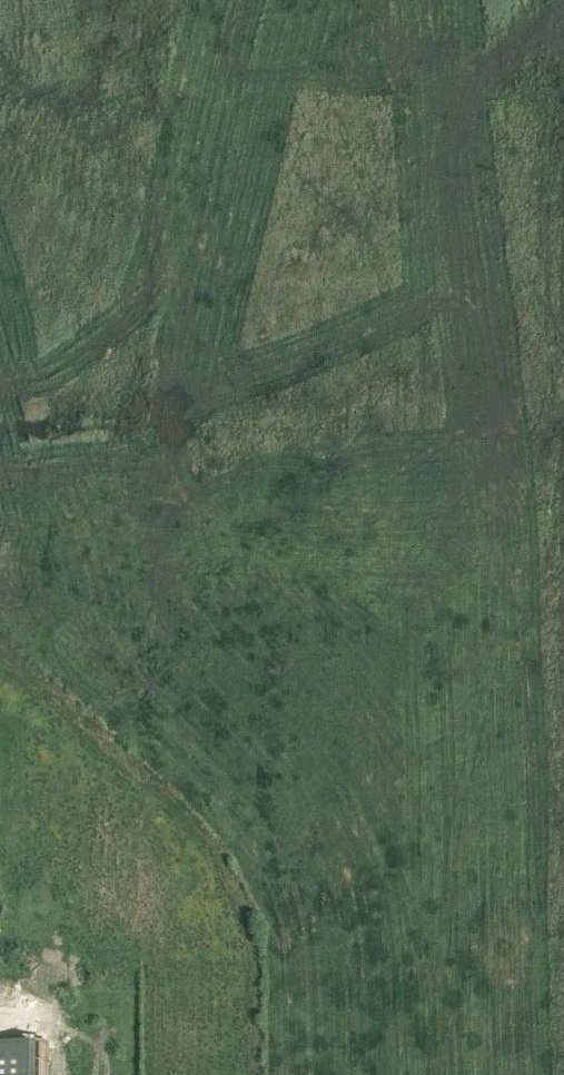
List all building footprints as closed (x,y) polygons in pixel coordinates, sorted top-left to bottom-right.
[(46,1042),(0,1041),(0,1074),(46,1074),(46,1042)]
